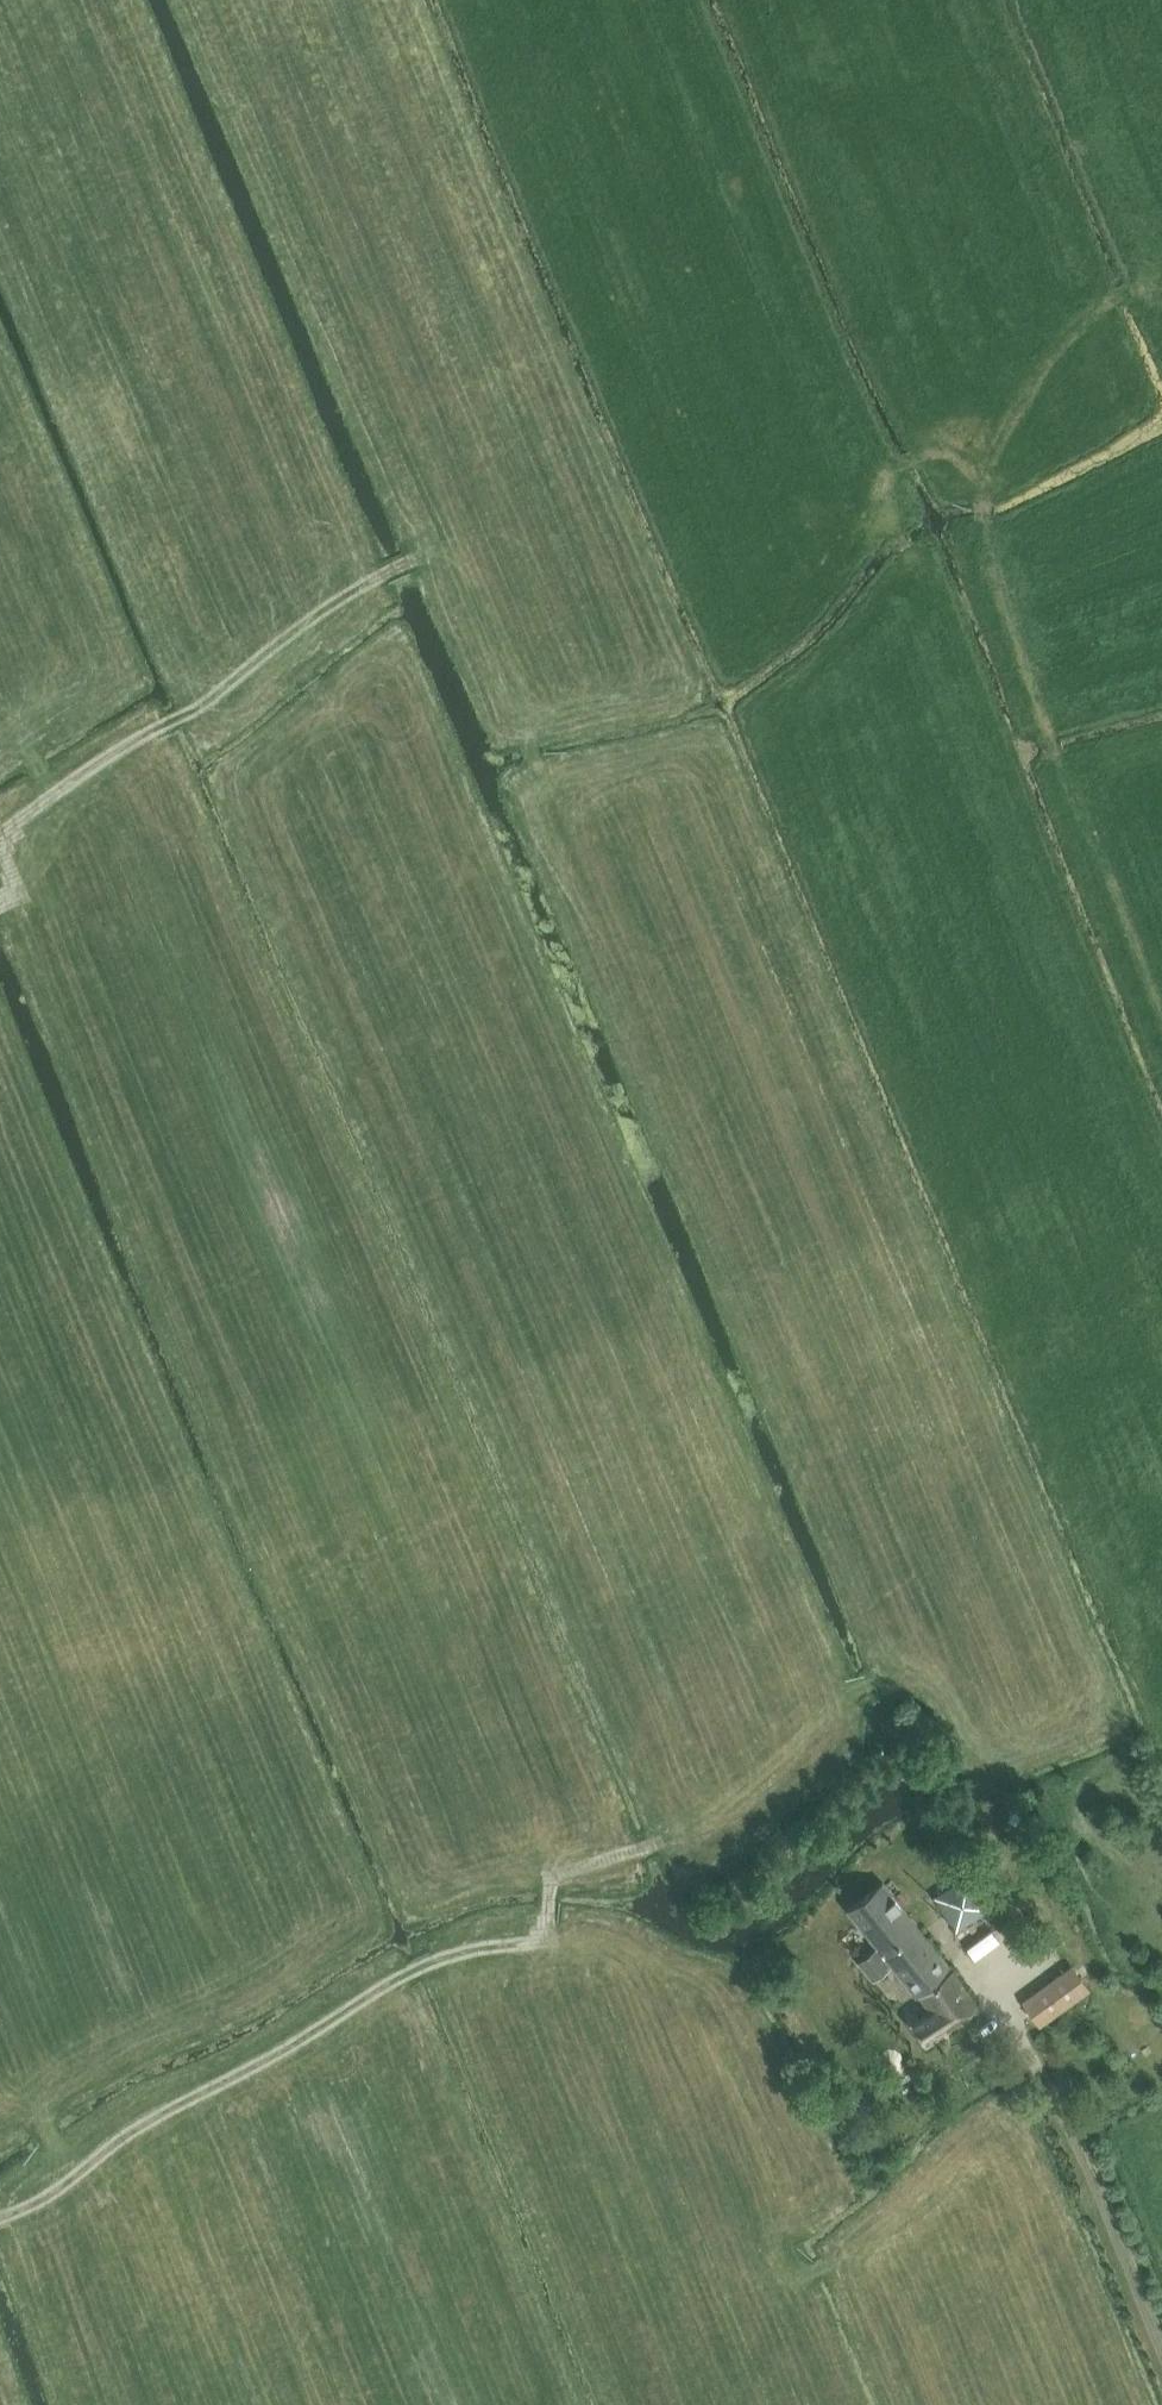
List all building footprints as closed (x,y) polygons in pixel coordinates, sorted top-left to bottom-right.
[(968,1875),(933,1896),(955,1931),(990,1909),(968,1875)] [(849,1912),(876,1946),(858,1962),(873,1980),(891,1965),(916,1996),(920,2001),(923,1998),(931,2011),(914,2024),(924,2040),(975,2006),(950,1967),(884,1884),(849,1912)] [(992,1930),(974,1943),(981,1953),(1000,1940),(992,1930)] [(1040,2023),(1089,1989),(1074,1966),(1024,2000),(1040,2023)] [(848,2119),(864,2115),(859,2097),(843,2101),(848,2119)]
